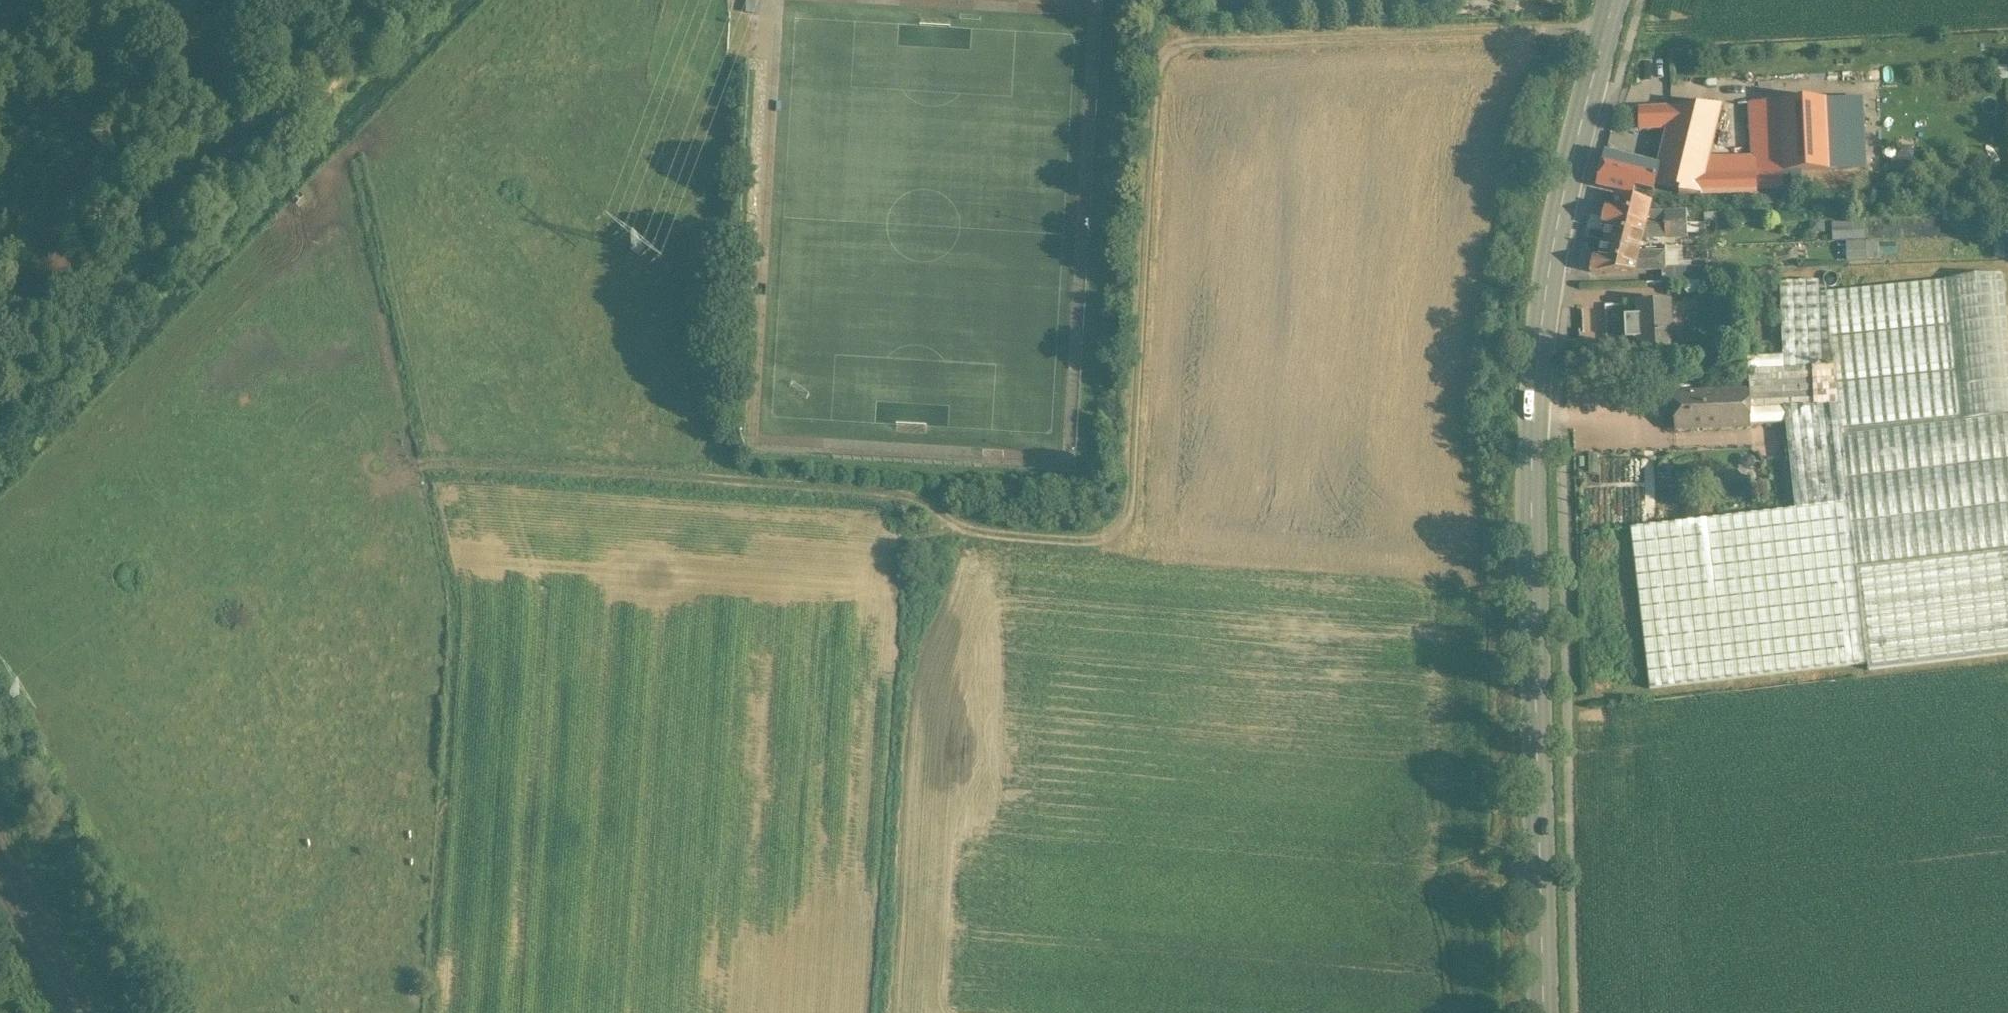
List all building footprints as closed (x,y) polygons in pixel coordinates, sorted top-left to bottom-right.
[(1827,100),(1780,103),(1784,173),(1802,172),(1831,170),(1827,103),(1827,100)] [(1860,102),(1827,103),(1831,170),(1863,169),(1860,102)] [(1784,173),(1780,103),(1747,104),(1750,160),(1750,175),(1757,175),(1783,173),(1784,173)] [(1722,106),(1673,108),(1667,131),(1659,166),(1656,185),(1680,191),(1679,195),(1757,193),(1757,191),(1757,175),(1750,175),(1706,176),(1709,160),(1722,106)] [(1673,108),(1640,110),(1639,131),(1667,131),(1673,108)] [(1640,110),(1629,111),(1628,131),(1639,131),(1640,110)] [(1642,162),(1606,153),(1597,188),(1633,196),(1635,188),(1642,162)] [(1750,175),(1750,160),(1709,160),(1706,176),(1750,175)] [(1659,166),(1642,162),(1635,188),(1654,192),(1656,185),(1659,166)] [(1784,173),(1783,173),(1783,182),(1803,182),(1802,172),(1784,173)] [(1783,173),(1757,175),(1757,191),(1783,190),(1783,182),(1783,173)] [(1651,203),(1616,196),(1613,208),(1607,207),(1604,217),(1645,227),(1648,214),(1651,203)] [(1687,212),(1665,213),(1665,226),(1687,225),(1687,212)] [(1665,213),(1648,214),(1645,227),(1665,226),(1665,213)] [(1645,227),(1604,217),(1602,228),(1607,229),(1604,242),(1640,249),(1642,240),(1645,227)] [(1862,224),(1836,225),(1837,243),(1863,242),(1862,224)] [(1687,225),(1665,226),(1666,239),(1688,238),(1687,225)] [(1665,226),(1645,227),(1642,240),(1666,239),(1665,226)] [(1640,249),(1604,242),(1600,258),(1594,257),(1590,274),(1634,273),(1634,272),(1637,261),(1640,249)] [(1867,248),(1847,249),(1847,264),(1867,263),(1867,248)] [(1676,257),(1654,258),(1654,260),(1637,261),(1634,272),(1663,271),(1665,271),(1665,269),(1677,269),(1676,257)] [(1705,268),(1681,269),(1682,283),(1706,282),(1705,268)] [(1677,269),(1665,269),(1665,271),(1663,271),(1664,283),(1682,283),(1681,269),(1677,269)] [(1841,430),(1857,567),(2007,548),(2007,320),(2003,274),(1946,280),(1961,417),(1841,430)] [(1946,280),(1827,291),(1827,294),(1841,430),(1961,417),(1946,280)] [(1820,282),(1781,284),(1784,357),(1748,358),(1749,379),(1750,379),(1750,391),(1750,392),(1768,391),(1769,425),(1752,425),(1752,426),(1786,425),(1796,510),(1631,529),(1650,690),(1868,664),(1857,569),(1857,567),(1841,430),(1827,294),(1820,294),(1820,282)] [(1670,303),(1638,305),(1640,352),(1673,351),(1670,303)] [(1620,338),(1619,315),(1633,315),(1633,305),(1607,306),(1609,338),(1620,338)] [(1749,379),(1710,381),(1710,393),(1750,391),(1750,379),(1749,379)] [(1710,393),(1674,394),(1676,432),(1752,429),(1752,426),(1752,425),(1750,392),(1750,391),(1710,393)] [(1768,391),(1750,392),(1752,425),(1769,425),(1768,391)] [(1857,567),(1857,569),(1868,664),(1868,665),(1869,671),(2007,654),(2007,548),(1857,567)]
